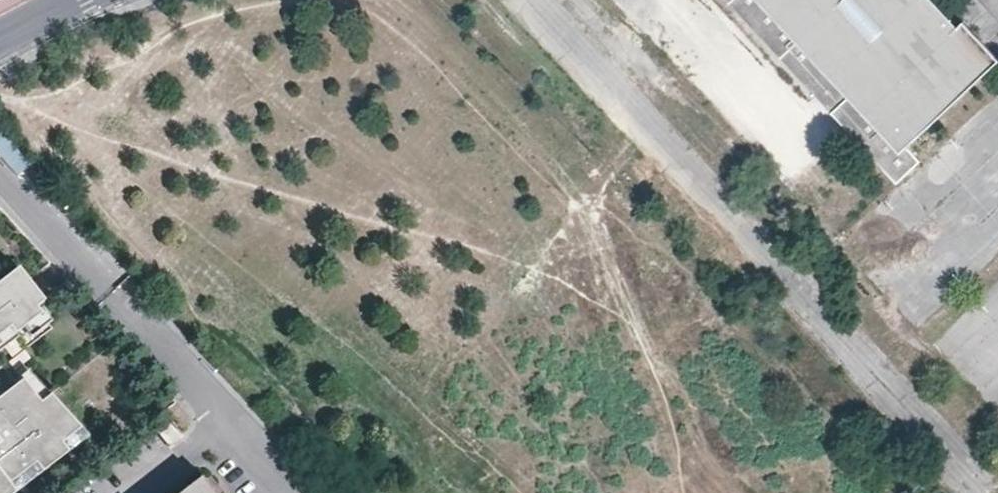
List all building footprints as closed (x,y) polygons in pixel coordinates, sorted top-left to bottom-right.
[(963,20),(953,31),(924,0),(761,0),(900,150),(997,60),(997,57),(963,20)] [(5,340),(21,354),(38,344),(34,332),(46,327),(17,274),(0,283),(0,344),(5,340)] [(15,383),(0,395),(0,492),(13,492),(73,448),(64,435),(75,426),(47,393),(36,406),(15,383)] [(183,436),(164,412),(149,424),(166,448),(183,436)] [(199,480),(181,492),(209,492),(199,480)]
